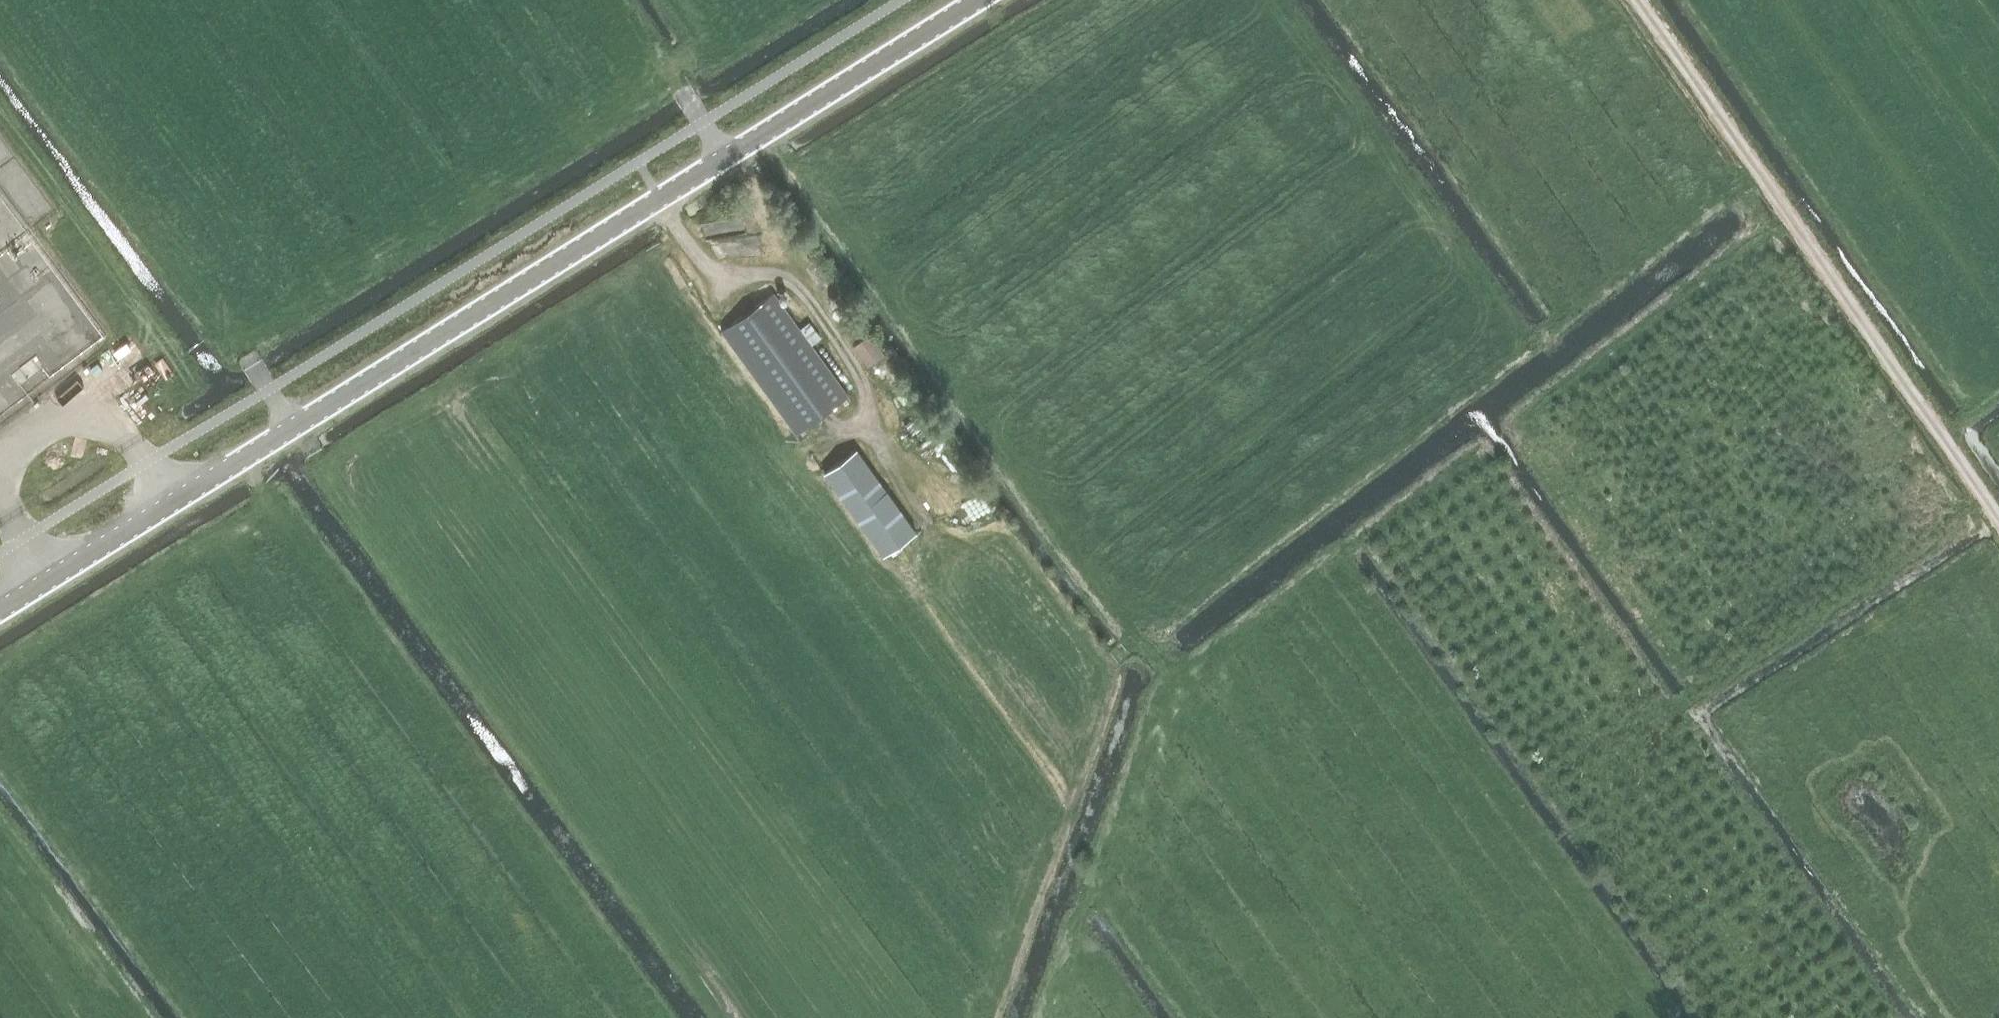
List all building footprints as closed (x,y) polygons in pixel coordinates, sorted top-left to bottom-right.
[(796,433),(848,395),(811,345),(773,293),(721,330),(796,433)] [(809,323),(800,329),(811,345),(820,338),(809,323)] [(882,355),(868,337),(854,348),(868,366),(882,355)] [(884,554),(915,531),(856,448),(824,472),(884,554)]
